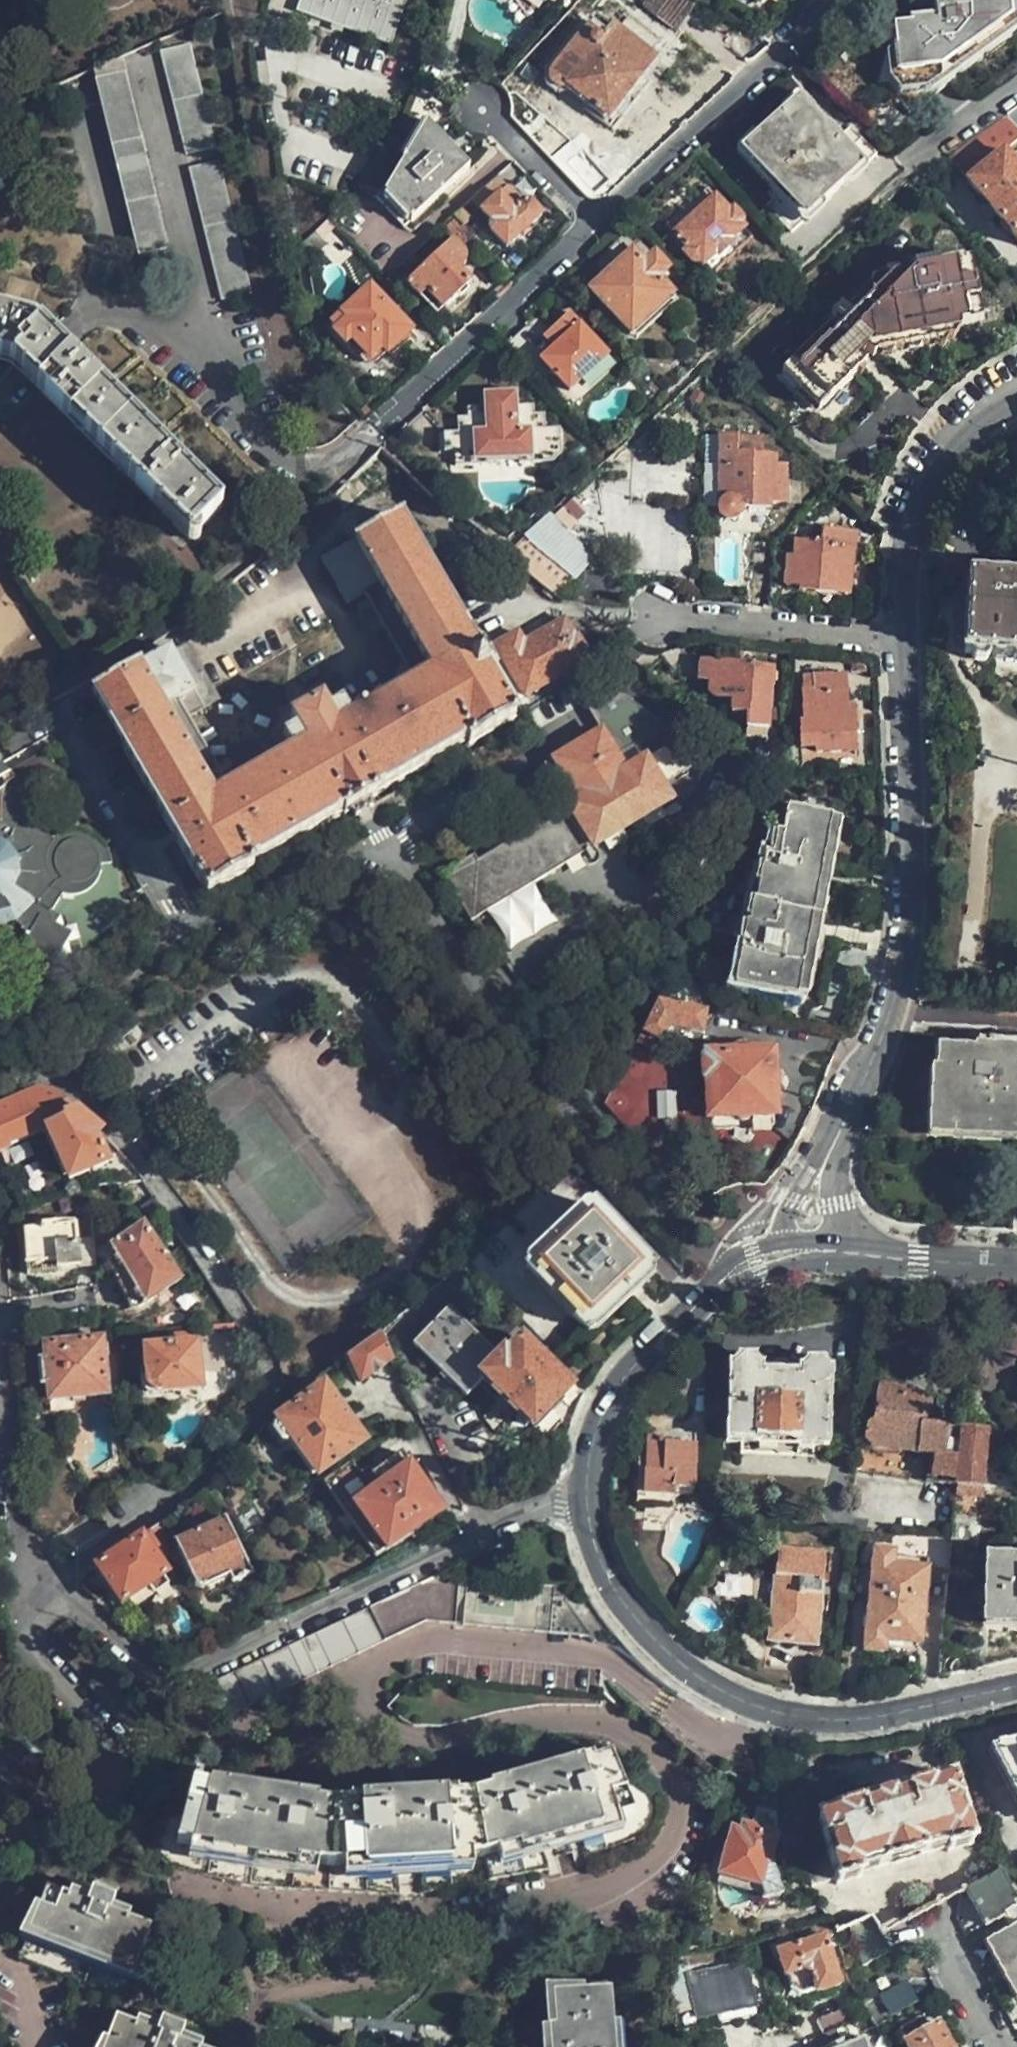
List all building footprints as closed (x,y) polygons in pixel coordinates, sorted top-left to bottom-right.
[(419,0),(308,0),(305,9),(405,42),(419,0)] [(687,0),(645,0),(644,1),(639,8),(674,33),(696,5),(687,0)] [(1008,0),(989,0),(953,4),(952,1),(951,0),(938,0),(935,6),(938,25),(895,31),(900,88),(956,81),(954,64),(984,60),(983,44),(1014,39),(1008,0)] [(626,22),(617,33),(604,23),(597,24),(592,30),(578,19),(542,67),(551,74),(549,84),(558,91),(570,89),(589,104),(609,119),(603,126),(608,131),(629,105),(624,100),(625,98),(637,82),(653,62),(647,57),(656,45),(626,22)] [(213,147),(188,45),(161,53),(186,153),(213,147)] [(540,74),(529,63),(519,73),(530,84),(540,74)] [(166,249),(124,75),(96,81),(138,256),(166,249)] [(645,88),(637,82),(625,98),(633,103),(645,88)] [(793,235),(878,156),(852,128),(835,144),(821,129),(818,132),(812,126),(814,122),(797,104),(742,155),(780,196),(768,208),(793,235)] [(1006,114),(1016,127),(1016,106),(1006,114)] [(953,165),(1016,240),(1016,127),(1006,114),(947,158),(953,165)] [(428,124),(383,195),(410,224),(468,168),(428,124)] [(250,292),(217,162),(189,169),(221,300),(250,292)] [(702,267),(743,231),(707,189),(666,227),(702,267)] [(505,249),(541,215),(530,203),(523,203),(512,190),(505,190),(481,213),(491,224),(490,228),(490,232),(491,234),(505,249)] [(410,224),(383,195),(378,203),(403,231),(410,224)] [(752,242),(743,231),(702,267),(712,277),(752,242)] [(434,317),(469,282),(457,270),(461,266),(463,262),(463,258),(461,255),(450,243),(405,286),(434,317)] [(630,335),(670,298),(656,283),(667,272),(655,259),(652,262),(648,259),(642,266),(632,256),(592,294),(630,335)] [(876,341),(980,322),(970,261),(944,265),(942,257),(922,262),(923,270),(860,282),(862,294),(844,310),(838,304),(828,314),(838,325),(832,331),(827,327),(781,371),(817,408),(865,365),(855,355),(860,348),(871,358),(878,351),(878,349),(876,341)] [(386,354),(405,337),(400,332),(404,328),(365,286),(326,324),(333,329),(332,331),(341,341),(346,337),(364,355),(376,345),(386,354)] [(676,304),(670,298),(630,335),(636,341),(676,304)] [(66,357),(55,346),(34,324),(0,315),(0,362),(13,365),(26,379),(35,388),(189,541),(222,507),(66,357)] [(610,358),(570,316),(545,340),(557,352),(544,364),(573,394),(610,358)] [(519,392),(484,394),(485,407),(470,408),(470,418),(457,418),(459,433),(444,435),(445,454),(456,453),(457,470),(490,468),(489,466),(489,459),(522,457),(522,463),(522,465),(555,464),(565,454),(563,427),(549,428),(548,413),(535,414),(534,404),(520,405),(519,392)] [(774,456),(761,456),(761,437),(719,435),(718,465),(717,505),(716,511),(720,516),(722,518),(730,519),(736,516),(739,512),(740,507),(767,508),(768,504),(784,504),(785,468),(775,469),(774,456)] [(489,459),(489,466),(522,463),(522,457),(489,459)] [(717,505),(718,465),(706,465),(704,505),(717,505)] [(491,668),(495,665),(486,650),(483,652),(479,645),(476,646),(399,517),(321,562),(345,606),(361,598),(410,687),(346,724),(337,708),(324,715),(318,705),(287,722),(294,733),(281,741),(290,756),(227,793),(214,799),(161,709),(173,702),(184,720),(217,701),(182,642),(91,695),(207,895),(254,868),(252,864),(343,812),(345,816),(376,798),(374,793),(464,741),(467,744),(515,717),(490,674),(494,672),(491,668)] [(850,595),(853,551),(855,551),(856,534),(824,531),(823,544),(816,544),(816,539),(799,537),(800,541),(796,541),(795,558),(788,557),(786,586),(802,587),(801,591),(850,595)] [(575,581),(553,559),(537,577),(557,596),(563,590),(566,592),(575,581)] [(966,578),(962,652),(1016,656),(1016,581),(966,578)] [(494,648),(501,660),(523,699),(589,658),(577,637),(574,638),(563,621),(524,645),(517,634),(494,648)] [(486,650),(495,665),(501,660),(494,648),(492,646),(486,650)] [(699,661),(697,681),(707,683),(707,689),(709,694),(713,697),(720,700),(730,701),(729,713),(746,715),(746,725),(768,728),(769,721),(770,708),(774,668),(699,661)] [(848,704),(847,675),(805,677),(804,721),(802,721),(803,747),(819,747),(819,752),(858,750),(857,705),(848,704)] [(227,793),(184,720),(173,702),(161,709),(214,799),(227,793)] [(646,759),(686,734),(677,721),(638,744),(646,759)] [(673,800),(646,759),(627,770),(602,732),(544,767),(567,806),(477,861),(473,856),(442,876),(471,922),(673,800)] [(701,757),(686,734),(646,759),(673,800),(730,826),(748,782),(701,757)] [(51,840),(46,845),(21,817),(31,803),(57,772),(42,754),(8,775),(0,764),(0,924),(2,924),(15,917),(27,937),(23,947),(53,964),(57,957),(71,955),(68,941),(81,939),(77,924),(65,926),(63,916),(54,910),(65,894),(74,896),(82,895),(90,891),(95,884),(98,877),(99,866),(112,865),(112,860),(107,851),(100,843),(91,838),(84,835),(73,834),(59,837),(51,840)] [(46,845),(51,840),(43,830),(32,818),(31,814),(31,803),(21,817),(46,845)] [(812,937),(816,921),(809,920),(829,817),(784,809),(778,833),(773,833),(767,857),(762,856),(760,867),(756,866),(755,871),(760,872),(754,901),(752,900),(749,916),(739,914),(739,919),(748,920),(747,925),(744,924),(741,939),(735,938),(734,944),(740,945),(732,987),(793,999),(805,936),(812,937)] [(707,1011),(658,1002),(644,1032),(662,1040),(666,1030),(672,1028),(679,1029),(702,1033),(707,1011)] [(945,1002),(939,1002),(939,1019),(986,1022),(985,1045),(974,1045),(974,1049),(936,1046),(932,1125),(1016,1130),(1016,1006),(945,1002)] [(662,1040),(644,1032),(638,1044),(656,1052),(662,1040)] [(776,1086),(778,1082),(778,1078),(775,1076),(771,1075),(769,1054),(751,1053),(750,1050),(742,1043),(737,1043),(733,1044),(730,1047),(727,1051),(727,1055),(708,1056),(703,1060),(705,1078),(708,1081),(710,1119),(735,1118),(736,1121),(739,1124),(743,1124),(746,1122),(748,1117),(774,1116),(772,1087),(776,1086)] [(33,1131),(51,1123),(52,1117),(71,1106),(53,1091),(50,1091),(39,1085),(0,1102),(0,1146),(33,1131)] [(100,1132),(71,1106),(52,1117),(51,1123),(33,1131),(57,1185),(106,1161),(92,1138),(100,1132)] [(645,1266),(579,1205),(519,1269),(582,1330),(619,1292),(645,1266)] [(78,1265),(96,1264),(93,1238),(76,1239),(76,1225),(56,1226),(56,1221),(43,1222),(43,1227),(25,1228),(29,1273),(56,1272),(56,1263),(78,1262),(78,1265)] [(178,1279),(144,1223),(102,1248),(127,1308),(136,1305),(178,1279)] [(570,1389),(519,1339),(499,1359),(447,1308),(411,1344),(464,1397),(480,1380),(531,1429),(570,1389)] [(110,1396),(105,1339),(78,1342),(76,1329),(49,1331),(50,1345),(45,1345),(52,1401),(110,1396)] [(389,1363),(375,1337),(347,1358),(364,1381),(389,1363)] [(202,1390),(198,1344),(163,1347),(162,1339),(146,1341),(148,1374),(145,1375),(146,1396),(202,1390)] [(827,1447),(829,1398),(830,1370),(823,1362),(808,1360),(800,1369),(799,1375),(763,1373),(762,1367),(755,1359),(737,1359),(730,1366),(730,1385),(727,1444),(758,1445),(759,1441),(776,1442),(797,1442),(797,1446),(827,1447)] [(370,1441),(329,1384),(281,1418),(286,1424),(285,1426),(282,1430),(281,1435),(285,1440),(290,1440),(295,1437),(321,1475),(370,1441)] [(955,1485),(961,1429),(940,1427),(940,1422),(936,1414),(937,1398),(904,1394),(903,1390),(876,1386),(873,1417),(871,1439),(870,1443),(870,1447),(927,1452),(926,1482),(955,1485)] [(987,1433),(961,1429),(955,1485),(953,1516),(979,1518),(984,1468),(987,1433)] [(694,1489),(695,1445),(663,1443),(662,1438),(646,1438),(643,1493),(650,1494),(649,1506),(675,1507),(676,1488),(694,1489)] [(870,1443),(858,1442),(854,1475),(869,1477),(895,1480),(926,1482),(927,1452),(870,1447),(870,1443)] [(365,1473),(357,1462),(337,1476),(391,1549),(449,1509),(406,1453),(380,1474),(365,1473)] [(337,1476),(328,1483),(365,1535),(381,1557),(391,1549),(337,1476)] [(250,1574),(225,1519),(178,1544),(195,1586),(200,1588),(207,1587),(230,1576),(233,1583),(250,1574)] [(160,1525),(100,1567),(109,1582),(122,1603),(150,1585),(154,1593),(170,1583),(165,1577),(169,1574),(161,1562),(174,1553),(160,1525)] [(926,1572),(947,1573),(950,1539),(894,1534),(893,1551),(874,1550),(864,1651),(883,1652),(884,1642),(918,1644),(926,1572)] [(818,1616),(825,1553),(779,1547),(774,1581),(769,1621),(768,1637),(816,1642),(818,1616)] [(988,1559),(987,1584),(984,1639),(982,1668),(1005,1662),(1016,1660),(1016,1560),(988,1559)] [(109,1582),(100,1567),(85,1576),(94,1592),(109,1582)] [(434,1576),(207,1687),(224,1721),(419,1626),(588,1637),(562,1597),(553,1596),(553,1586),(434,1576)] [(12,1687),(13,1686),(7,1679),(11,1675),(3,1667),(0,1669),(0,1697),(12,1687)] [(0,1697),(0,1709),(18,1694),(12,1687),(0,1697)] [(998,1744),(987,1747),(1016,1808),(1016,1741),(998,1744)] [(634,1841),(642,1836),(648,1829),(651,1820),(652,1810),(651,1802),(647,1794),(639,1786),(630,1781),(618,1780),(610,1755),(471,1797),(324,1805),(191,1786),(188,1812),(179,1816),(173,1820),(169,1826),(164,1837),(164,1845),(166,1853),(171,1863),(177,1869),(191,1874),(256,1883),(260,1859),(279,1860),(276,1886),(319,1893),(417,1886),(416,1860),(435,1859),(437,1885),(490,1882),(561,1862),(556,1846),(574,1842),(579,1856),(634,1841)] [(819,1840),(803,1844),(812,1878),(837,1871),(838,1876),(862,1869),(861,1865),(933,1845),(948,1841),(950,1846),(973,1839),(955,1775),(936,1780),(935,1779),(860,1796),(839,1802),(839,1805),(820,1810),(828,1842),(820,1844),(819,1840)] [(771,1844),(781,1843),(779,1819),(765,1816),(762,1823),(754,1821),(749,1838),(741,1835),(729,1878),(757,1886),(760,1886),(771,1844)] [(784,1881),(781,1843),(771,1844),(760,1886),(784,1881)] [(967,1885),(990,1924),(1009,1912),(1007,1908),(1016,1903),(1016,1894),(1004,1866),(1002,1864),(967,1885)] [(140,1955),(151,1926),(112,1912),(117,1897),(95,1889),(90,1903),(47,1887),(21,1962),(53,1974),(123,2001),(140,1955)] [(855,1938),(861,1961),(892,1946),(878,1923),(872,1913),(851,1920),(855,1938)] [(838,1978),(817,1919),(793,1927),(797,1939),(774,1948),(782,1972),(785,1970),(789,1985),(800,1990),(807,1987),(810,1988),(838,1978)] [(988,1943),(1016,1997),(1016,1925),(988,1943)] [(689,1971),(671,1975),(668,1987),(673,2033),(689,2029),(755,2010),(741,1960),(690,1974),(689,1971)] [(907,1978),(874,1997),(885,2017),(919,1998),(907,1978)] [(614,2028),(611,1987),(554,1991),(555,2023),(549,2024),(551,2046),(615,2046),(614,2028)] [(839,2026),(854,2018),(847,2003),(819,2017),(826,2032),(839,2026)] [(910,2046),(952,2046),(938,2021),(929,2026),(923,2015),(899,2028),(910,2046)] [(181,2041),(186,2029),(163,2020),(158,2033),(118,2018),(107,2046),(196,2046),(181,2041)] [(815,2038),(820,2046),(869,2046),(861,2030),(844,2037),(839,2026),(826,2032),(815,2038)]
